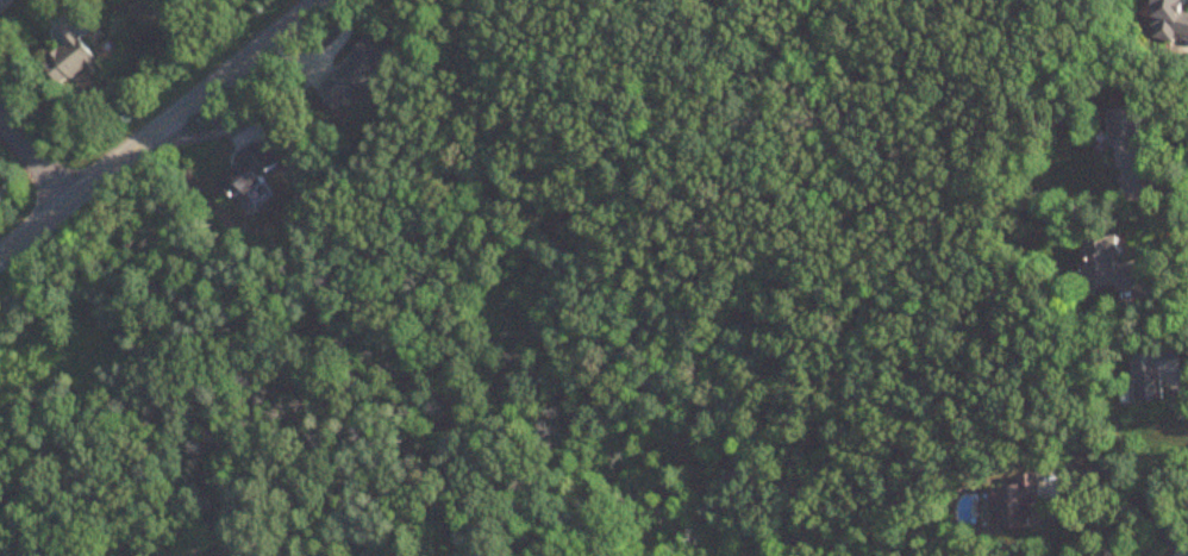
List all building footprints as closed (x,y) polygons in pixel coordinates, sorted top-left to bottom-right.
[(1176,43),(1179,33),(1187,35),(1187,0),(1159,0),(1150,36),(1176,43)] [(63,49),(45,59),(58,84),(86,69),(88,74),(98,68),(75,22),(55,32),(63,49)] [(236,176),(225,183),(235,200),(283,171),(265,140),(228,162),(236,176)] [(1132,356),(1138,403),(1166,400),(1163,373),(1184,370),(1181,350),(1132,356)] [(1041,504),(1039,474),(1018,476),(1018,487),(999,488),(1002,532),(1034,529),(1032,505),(1041,504)]
